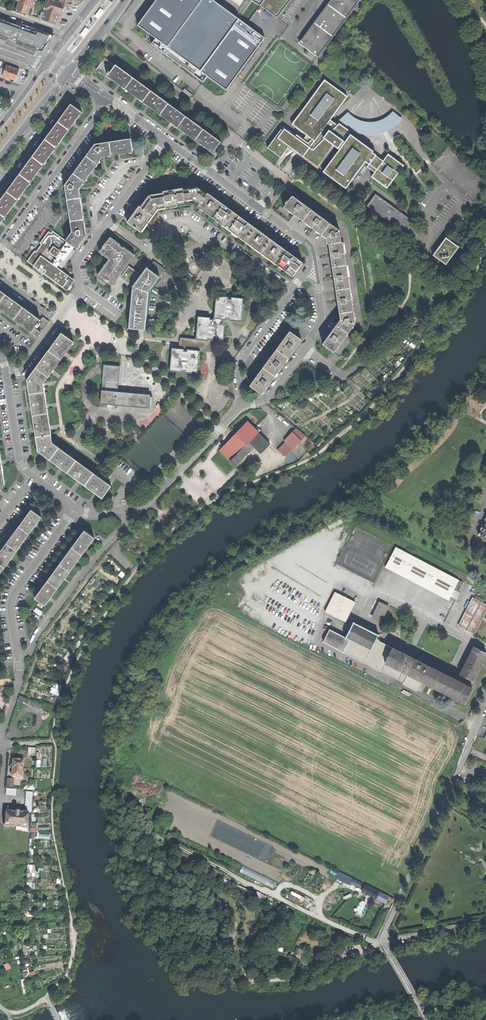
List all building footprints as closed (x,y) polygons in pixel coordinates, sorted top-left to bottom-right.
[(36,0),(16,0),(19,1),(16,9),(20,11),(20,12),(28,15),(31,5),(34,6),(35,2),(36,0)] [(55,24),(58,14),(62,16),(64,8),(58,6),(60,1),(58,0),(47,0),(45,5),(43,9),(46,10),(43,20),(55,24)] [(138,25),(156,38),(152,44),(203,81),(207,76),(226,89),(263,39),(211,0),(157,0),(138,25)] [(252,1),(260,5),(277,18),(290,0),(252,0),(252,1)] [(299,43),(318,56),(359,0),(331,0),(302,39),(299,43)] [(0,16),(0,35),(42,50),(51,34),(48,33),(43,31),(0,16)] [(115,66),(105,58),(96,70),(105,77),(107,74),(108,75),(115,66)] [(212,153),(221,142),(210,134),(196,124),(193,121),(178,111),(175,109),(161,98),(158,96),(143,85),(140,83),(126,72),(123,70),(116,65),(115,66),(108,75),(107,76),(110,79),(110,78),(114,81),(118,84),(122,87),(128,92),(128,91),(132,94),(136,97),(139,99),(139,100),(145,104),(146,104),(149,107),(153,109),(157,112),(157,113),(163,117),(167,120),(171,122),(174,125),(180,130),(184,132),(188,135),(192,138),(191,138),(198,143),(198,142),(202,145),(209,151),(212,153)] [(17,75),(19,70),(7,66),(5,70),(3,76),(15,80),(17,75)] [(325,80),(292,125),(312,139),(308,143),(296,135),(295,137),(284,129),(283,129),(283,130),(282,129),(268,147),(281,157),(289,146),(300,154),(318,167),(334,147),(335,145),(340,149),(323,172),(346,189),(353,179),(365,162),(369,165),(369,164),(376,169),(377,170),(371,177),(387,188),(403,166),(388,154),(383,161),(382,161),(375,156),(376,155),(372,153),(373,151),(350,135),(349,133),(350,131),(343,126),(340,123),(337,125),(333,122),(330,120),(347,96),(325,80)] [(185,89),(183,91),(190,97),(192,94),(185,89)] [(3,220),(7,215),(7,214),(10,210),(12,207),(16,202),(20,197),(21,195),(23,192),(25,189),(29,185),(33,180),(34,177),(41,167),(45,162),(46,161),(49,157),(51,155),(54,150),(55,148),(56,147),(58,145),(61,140),(63,137),(64,137),(67,132),(73,124),(74,123),(82,112),(72,105),(71,104),(69,107),(63,114),(60,119),(56,124),(52,129),(50,132),(47,137),(43,142),(40,146),(38,149),(34,154),(30,159),(27,164),(25,167),(21,171),(18,177),(14,181),(12,184),(9,189),(5,194),(1,199),(0,201),(0,224),(3,220)] [(352,115),(348,111),(339,120),(344,125),(351,129),(356,132),(362,134),(370,135),(377,134),(385,132),(388,130),(392,128),(397,125),(400,123),(401,122),(403,119),(393,111),(390,114),(386,117),(382,119),(381,120),(375,121),(370,122),(365,121),(360,120),(356,117),(352,115)] [(74,247),(77,249),(79,246),(78,246),(84,238),(85,238),(87,235),(86,231),(85,226),(84,223),(85,223),(84,215),(83,215),(82,209),(81,201),(82,201),(80,193),(79,188),(82,185),(87,179),(86,179),(93,169),(95,167),(96,167),(100,161),(102,157),(107,156),(115,155),(120,154),(122,154),(129,153),(133,152),(131,138),(122,140),(118,140),(99,143),(96,144),(95,144),(94,145),(92,148),(81,163),(78,166),(67,181),(65,184),(65,185),(65,186),(65,190),(68,209),(69,212),(72,230),(71,230),(72,232),(71,233),(65,240),(66,241),(74,247)] [(276,264),(292,276),(293,275),(296,271),(298,269),(298,268),(300,266),(302,262),(292,255),(289,253),(286,251),(276,243),(273,241),(271,239),(261,232),(258,230),(255,228),(245,220),(242,218),(239,216),(229,209),(226,207),(223,205),(213,197),(210,195),(207,193),(207,194),(197,188),(191,189),(188,189),(183,190),(183,188),(170,190),(167,191),(163,191),(163,193),(149,195),(146,200),(144,202),(141,207),(139,206),(139,207),(137,209),(134,207),(134,208),(125,219),(128,221),(127,222),(133,226),(134,227),(140,231),(140,230),(141,231),(153,216),(158,209),(166,208),(185,205),(194,204),(198,206),(213,218),(229,230),(245,241),(261,253),(276,264)] [(371,209),(366,215),(387,231),(392,225),(413,240),(418,234),(421,230),(390,208),(379,199),(380,197),(375,194),(366,206),(371,209)] [(323,343),(322,344),(326,346),(333,351),(334,352),(355,323),(343,242),(341,242),(339,230),(292,195),(284,206),(285,206),(284,207),(326,238),(327,244),(329,244),(330,251),(333,271),(336,294),(339,310),(340,320),(331,332),(323,343)] [(60,286),(63,288),(66,290),(74,279),(68,275),(61,270),(66,263),(67,263),(67,262),(75,251),(73,249),(74,247),(66,241),(65,240),(52,231),(51,233),(48,231),(40,243),(41,244),(36,252),(34,250),(34,251),(27,261),(33,266),(38,269),(37,270),(41,273),(41,274),(43,275),(44,274),(49,277),(49,278),(60,286)] [(99,252),(105,256),(109,259),(102,269),(97,275),(102,278),(108,283),(112,286),(117,280),(119,277),(120,277),(128,283),(137,272),(129,266),(128,265),(130,263),(135,255),(127,250),(124,247),(123,248),(120,245),(120,244),(116,241),(110,237),(107,241),(102,247),(102,248),(99,252)] [(445,237),(433,255),(445,264),(458,246),(445,237)] [(165,269),(154,261),(151,264),(163,273),(165,269)] [(133,286),(129,329),(145,330),(148,292),(159,277),(146,267),(141,275),(133,286)] [(129,284),(128,285),(131,288),(132,286),(133,286),(141,275),(142,273),(139,271),(138,273),(137,272),(128,283),(129,284)] [(5,313),(14,319),(14,320),(23,326),(31,332),(35,327),(36,326),(39,322),(41,320),(0,290),(0,309),(5,313)] [(179,349),(171,348),(169,371),(181,372),(182,372),(182,370),(186,371),(185,372),(186,372),(197,373),(198,373),(200,352),(200,351),(215,353),(216,341),(223,342),(224,342),(224,341),(224,337),(225,333),(225,329),(225,328),(225,325),(225,324),(226,320),(228,320),(229,320),(241,321),(242,321),(242,317),(242,316),(243,313),(243,312),(243,308),(244,304),(244,303),(244,300),(244,299),(243,299),(232,298),(231,299),(228,299),(228,297),(227,297),(216,296),(215,296),(215,297),(215,301),(215,305),(214,306),(214,309),(214,310),(214,311),(214,314),(213,319),(213,320),(210,320),(210,318),(209,318),(197,317),(195,339),(180,338),(179,349)] [(36,326),(35,327),(42,332),(49,322),(46,319),(43,317),(41,320),(39,322),(41,323),(38,327),(36,326)] [(42,332),(35,327),(31,332),(34,335),(38,337),(42,332)] [(250,385),(261,394),(272,379),(277,373),(286,361),(290,355),(301,339),(290,331),(285,337),(284,339),(282,342),(278,347),(274,352),(271,357),(270,357),(268,360),(265,365),(261,370),(257,375),(256,376),(255,378),(250,385)] [(98,495),(102,498),(110,488),(111,487),(111,486),(111,485),(94,473),(93,473),(76,460),(59,448),(59,447),(52,443),(43,383),(73,342),(74,342),(61,333),(53,345),(40,362),(27,379),(28,387),(31,409),(35,430),(38,451),(42,454),(44,456),(46,457),(60,467),(61,468),(64,470),(77,480),(79,481),(81,483),(95,493),(97,494),(98,495)] [(102,381),(101,391),(100,404),(149,409),(150,398),(153,398),(153,397),(150,397),(150,395),(118,392),(119,383),(120,367),(103,365),(103,369),(102,381)] [(228,441),(219,451),(229,461),(235,466),(253,447),(260,454),(270,444),(258,433),(259,432),(247,421),(235,433),(232,436),(228,441)] [(283,440),(285,441),(291,448),(292,449),(301,440),(305,436),(297,430),(295,428),(292,431),(283,440)] [(285,441),(277,450),(283,456),(291,448),(285,441)] [(4,568),(8,563),(9,561),(14,554),(20,546),(22,544),(25,540),(32,529),(34,527),(36,524),(41,517),(31,509),(24,520),(22,522),(11,536),(10,538),(0,552),(0,573),(4,568)] [(44,585),(35,598),(40,601),(44,604),(45,605),(94,538),(84,530),(79,537),(75,543),(73,545),(67,554),(62,560),(61,562),(58,566),(57,568),(55,570),(44,585)] [(454,590),(459,580),(396,547),(385,567),(449,600),(451,596),(454,590)] [(455,590),(459,592),(464,582),(460,581),(455,590)] [(460,593),(454,590),(451,596),(456,600),(460,593)] [(325,612),(345,622),(355,602),(335,592),(325,612)] [(459,626),(474,598),(472,597),(457,625),(459,626)] [(459,626),(465,629),(480,601),(474,598),(459,626)] [(374,619),(381,604),(379,602),(371,618),(374,619)] [(485,608),(485,604),(481,602),(467,630),(473,633),(485,608)] [(381,622),(388,607),(381,604),(374,619),(381,622)] [(36,608),(30,615),(37,620),(43,612),(36,608)] [(473,633),(475,634),(485,612),(485,608),(473,633)] [(485,654),(485,653),(479,649),(477,648),(474,647),(460,675),(461,675),(458,681),(454,679),(393,648),(376,640),(379,634),(378,634),(354,623),(355,622),(354,622),(346,637),(330,629),(323,642),(344,652),(405,683),(408,677),(419,682),(416,689),(422,692),(427,683),(465,703),(469,695),(472,688),(469,686),(471,680),(472,681),(485,654)] [(405,683),(416,689),(419,682),(408,677),(405,683)] [(23,726),(25,727),(27,723),(31,720),(29,713),(25,718),(25,722),(23,726)] [(12,769),(11,776),(21,777),(22,770),(23,759),(12,759),(12,763),(11,769),(12,769)] [(6,811),(5,827),(27,828),(28,813),(18,812),(6,811)] [(240,873),(275,887),(278,880),(243,867),(240,873)] [(342,898),(347,887),(341,884),(339,889),(342,891),(339,896),(342,898)] [(376,898),(379,892),(365,885),(362,892),(368,895),(367,896),(368,896),(370,897),(370,896),(376,898)] [(347,887),(342,898),(351,902),(354,895),(356,892),(347,887)] [(387,900),(388,896),(379,892),(376,898),(385,903),(387,900)] [(340,901),(353,908),(358,897),(354,895),(351,902),(342,898),(340,901)]
